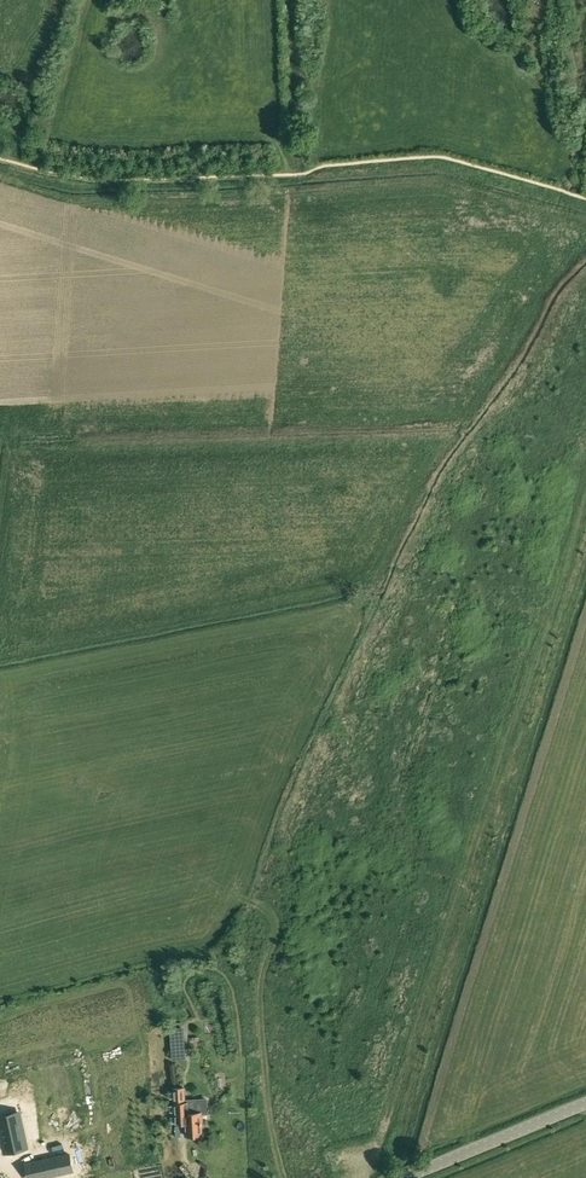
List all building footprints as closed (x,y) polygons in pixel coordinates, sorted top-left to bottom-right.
[(180,1027),(170,1028),(172,1059),(183,1058),(180,1027)] [(185,1087),(173,1088),(175,1123),(186,1123),(186,1135),(202,1135),(201,1114),(208,1114),(207,1099),(185,1100),(185,1087)] [(212,1114),(228,1115),(229,1100),(213,1099),(212,1114)] [(19,1112),(0,1116),(0,1129),(5,1152),(27,1147),(19,1112)] [(70,1154),(58,1157),(61,1173),(73,1170),(70,1154)] [(61,1173),(58,1157),(39,1161),(42,1177),(61,1173)]
